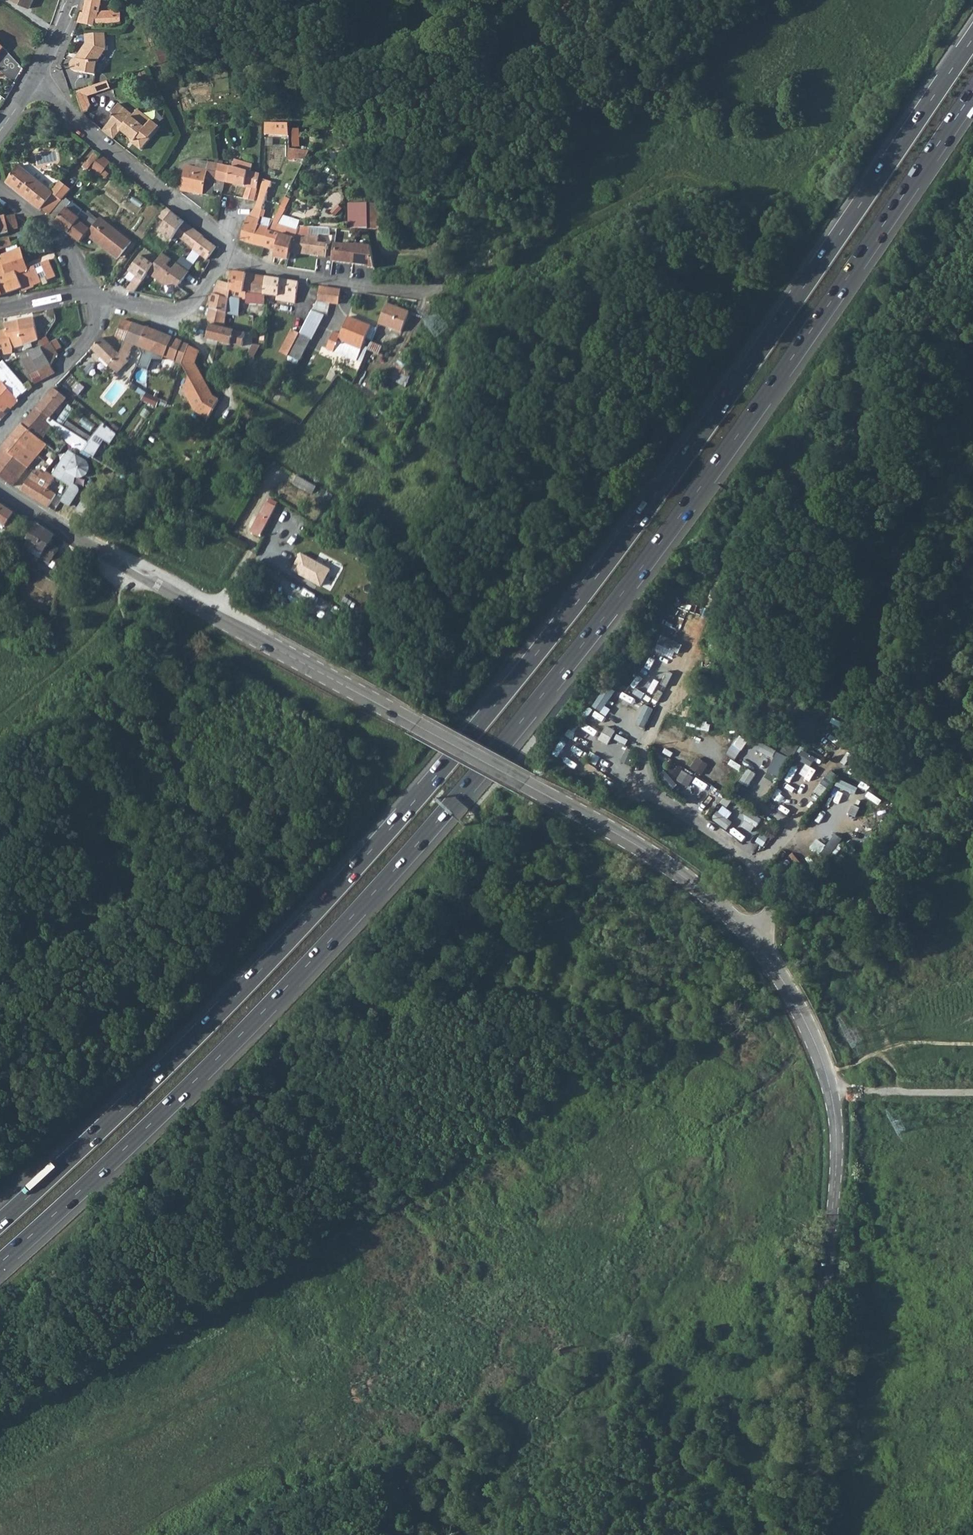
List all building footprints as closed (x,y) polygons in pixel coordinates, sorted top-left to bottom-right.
[(83,13),(81,13),(77,22),(93,27),(93,24),(116,22),(116,19),(120,19),(120,10),(111,10),(111,12),(104,11),(101,0),(86,0),(83,13)] [(108,50),(105,34),(86,37),(87,47),(78,63),(75,64),(74,66),(74,68),(73,69),(74,71),(75,73),(76,74),(99,76),(100,64),(108,50)] [(184,57),(180,45),(159,52),(162,63),(170,60),(171,60),(184,57)] [(94,86),(75,92),(79,103),(82,112),(82,113),(87,112),(90,105),(87,95),(96,92),(94,86)] [(150,139),(159,128),(137,110),(133,116),(118,104),(111,114),(115,117),(107,125),(118,134),(121,131),(134,141),(133,144),(141,150),(150,139)] [(289,135),(288,122),(265,122),(265,134),(289,135)] [(107,125),(102,131),(113,140),(118,134),(107,125)] [(289,151),(290,162),(305,160),(310,149),(289,151)] [(82,167),(87,171),(90,168),(99,158),(94,153),(82,167)] [(99,158),(90,168),(100,176),(109,165),(100,156),(99,158)] [(215,180),(224,182),(244,187),(248,171),(251,172),(253,164),(234,159),(232,167),(222,165),(222,162),(218,161),(215,180)] [(195,168),(185,166),(181,191),(211,197),(212,191),(221,193),(224,182),(215,180),(218,161),(215,160),(214,163),(208,162),(206,170),(195,168)] [(195,168),(206,170),(208,162),(197,160),(195,168)] [(5,182),(10,186),(48,216),(61,201),(53,193),(18,166),(5,182)] [(251,172),(248,171),(244,187),(247,187),(256,189),(259,175),(251,172)] [(262,179),(260,190),(267,192),(270,181),(262,179)] [(69,192),(60,185),(53,193),(61,201),(69,192)] [(247,187),(243,199),(248,201),(253,202),(256,189),(247,187)] [(262,209),(267,192),(260,190),(256,207),(262,209)] [(97,223),(66,198),(50,218),(76,239),(80,242),(86,235),(100,246),(102,243),(119,256),(130,242),(100,218),(97,223)] [(367,230),(365,219),(366,204),(348,204),(348,229),(367,230)] [(382,216),(382,205),(368,205),(368,216),(368,217),(382,216)] [(163,207),(156,217),(163,222),(157,230),(172,240),(175,236),(185,223),(163,207)] [(260,216),(262,209),(256,207),(250,214),(247,217),(259,221),(260,216)] [(291,253),(294,235),(297,235),(299,228),(287,225),(284,235),(274,232),(287,209),(282,207),(274,221),(268,231),(264,247),(266,248),(271,250),(275,251),(274,258),(289,261),(291,253)] [(5,217),(7,233),(8,236),(18,233),(14,215),(5,217)] [(264,247),(268,231),(274,221),(260,216),(259,221),(247,217),(240,241),(251,245),(261,247),(264,247)] [(368,217),(367,230),(381,231),(382,216),(368,217)] [(204,237),(185,223),(175,236),(192,249),(191,250),(205,261),(208,258),(210,256),(215,247),(204,237)] [(297,235),(294,235),(291,253),(324,257),(326,245),(318,244),(318,238),(308,236),(309,226),(299,226),(299,228),(297,235)] [(309,226),(308,236),(318,238),(320,227),(309,226)] [(8,237),(0,241),(0,251),(10,246),(8,237)] [(345,245),(334,244),(332,262),(366,265),(367,267),(373,267),(370,245),(355,244),(353,245),(347,244),(345,245)] [(7,276),(16,273),(21,288),(22,291),(24,291),(35,286),(35,285),(42,282),(41,279),(47,277),(47,279),(56,276),(49,260),(27,269),(25,264),(20,248),(0,256),(0,257),(1,258),(3,264),(7,276)] [(147,274),(155,263),(141,253),(129,270),(137,275),(129,286),(135,291),(147,274)] [(188,271),(162,253),(155,263),(147,274),(164,286),(173,284),(177,287),(188,271)] [(21,288),(16,273),(7,276),(3,264),(0,265),(0,295),(21,288)] [(230,285),(230,291),(229,296),(231,297),(241,299),(246,300),(246,303),(267,306),(266,296),(264,296),(250,293),(251,276),(252,275),(231,272),(229,285),(230,285)] [(264,296),(266,277),(251,276),(250,293),(264,296)] [(266,296),(277,297),(276,301),(295,303),(298,283),(286,280),(266,277),(264,296),(266,296)] [(212,294),(207,323),(222,327),(224,328),(227,313),(229,314),(237,315),(239,313),(240,305),(241,299),(231,297),(229,296),(230,291),(230,285),(229,285),(226,284),(219,281),(214,290),(212,294)] [(319,287),(317,302),(336,305),(338,305),(340,290),(319,287)] [(408,308),(386,299),(378,319),(400,328),(408,308)] [(335,314),(336,305),(317,302),(308,318),(300,335),(289,357),(299,361),(324,312),(335,314)] [(357,361),(371,326),(348,317),(341,334),(334,331),(326,349),(357,361)] [(5,330),(6,330),(12,348),(12,347),(25,346),(38,340),(32,318),(4,323),(5,330)] [(139,346),(146,328),(122,320),(119,328),(129,333),(126,341),(134,344),(139,346)] [(258,334),(266,335),(266,322),(259,321),(258,334)] [(222,327),(211,324),(207,339),(231,345),(231,344),(241,346),(244,332),(224,328),(222,327)] [(126,341),(129,333),(119,328),(115,337),(126,341)] [(182,343),(169,336),(146,328),(139,346),(174,361),(182,343)] [(14,352),(12,347),(12,348),(6,330),(5,330),(0,331),(0,355),(14,352)] [(300,335),(292,330),(281,353),(288,357),(289,357),(300,335)] [(258,334),(253,333),(252,345),(264,347),(266,335),(258,334)] [(126,341),(122,348),(119,355),(109,344),(102,338),(91,348),(117,372),(128,360),(126,358),(130,354),(134,344),(126,341)] [(41,348),(51,366),(59,356),(53,344),(51,343),(41,348)] [(188,345),(182,362),(188,375),(187,378),(183,389),(197,411),(209,418),(218,401),(213,397),(194,362),(199,349),(188,345)] [(41,348),(30,354),(31,357),(23,361),(30,375),(38,371),(41,377),(42,380),(55,374),(51,366),(41,348)] [(150,367),(154,354),(144,351),(140,364),(150,367)] [(404,385),(413,368),(398,360),(389,377),(404,385)] [(188,375),(182,362),(178,374),(187,378),(188,375)] [(17,399),(26,390),(2,365),(0,367),(0,380),(1,381),(17,399)] [(30,375),(34,384),(41,377),(38,371),(30,375)] [(0,382),(0,409),(4,413),(9,408),(11,406),(13,408),(19,401),(17,399),(1,381),(0,382)] [(54,388),(47,395),(37,407),(54,421),(55,419),(52,416),(67,400),(54,388)] [(144,400),(158,406),(161,398),(147,392),(144,400)] [(68,406),(57,423),(88,443),(92,438),(88,436),(89,436),(67,422),(75,411),(68,406)] [(54,421),(37,407),(22,425),(47,445),(59,455),(68,443),(93,458),(105,441),(111,445),(115,438),(117,436),(103,425),(100,428),(92,438),(88,443),(57,423),(54,421)] [(2,449),(26,468),(36,456),(38,457),(47,445),(22,425),(15,433),(11,438),(6,445),(2,449)] [(19,478),(23,473),(26,468),(2,449),(0,452),(0,464),(19,478)] [(70,487),(61,501),(70,506),(78,494),(78,493),(79,493),(79,492),(79,491),(79,490),(79,489),(78,488),(72,484),(74,478),(75,476),(81,477),(85,475),(88,471),(87,466),(84,461),(68,452),(53,477),(70,487)] [(13,486),(19,478),(0,464),(0,476),(13,486)] [(41,478),(40,479),(32,473),(21,490),(43,504),(48,507),(56,495),(47,489),(50,484),(41,478)] [(313,494),(317,487),(298,477),(294,483),(313,494)] [(541,484),(534,481),(527,496),(533,499),(541,484)] [(530,506),(533,499),(527,496),(524,502),(530,506)] [(78,511),(86,517),(97,502),(97,501),(93,498),(92,497),(91,497),(90,497),(89,497),(88,497),(87,497),(87,498),(86,498),(78,511)] [(275,507),(277,504),(270,500),(268,503),(266,503),(251,532),(260,538),(276,508),(275,507)] [(0,503),(0,522),(6,526),(15,514),(15,513),(7,507),(0,503)] [(299,529),(304,519),(288,511),(283,520),(299,529)] [(15,514),(6,526),(12,530),(20,518),(15,514)] [(51,543),(55,535),(43,527),(37,523),(28,537),(39,545),(34,553),(42,558),(45,553),(50,556),(57,546),(51,543)] [(16,542),(12,548),(19,553),(23,546),(16,542)] [(54,558),(56,555),(60,548),(57,546),(50,556),(54,558)] [(50,556),(45,553),(42,558),(47,561),(50,556)] [(330,569),(300,553),(291,570),(321,587),(330,569)] [(54,558),(51,563),(49,566),(60,573),(67,562),(56,555),(54,558)] [(352,603),(344,598),(340,605),(348,610),(352,603)] [(651,666),(662,643),(654,639),(643,661),(644,662),(651,666)] [(633,684),(640,688),(651,666),(644,662),(633,684)] [(635,716),(639,709),(614,696),(611,703),(635,716)] [(684,739),(689,731),(674,722),(669,729),(684,739)] [(608,743),(614,732),(607,728),(601,739),(608,743)] [(738,735),(735,744),(745,748),(748,739),(738,735)] [(776,759),(770,768),(777,773),(787,757),(762,742),(758,749),(776,759)] [(684,767),(698,776),(706,764),(691,755),(684,767)]
